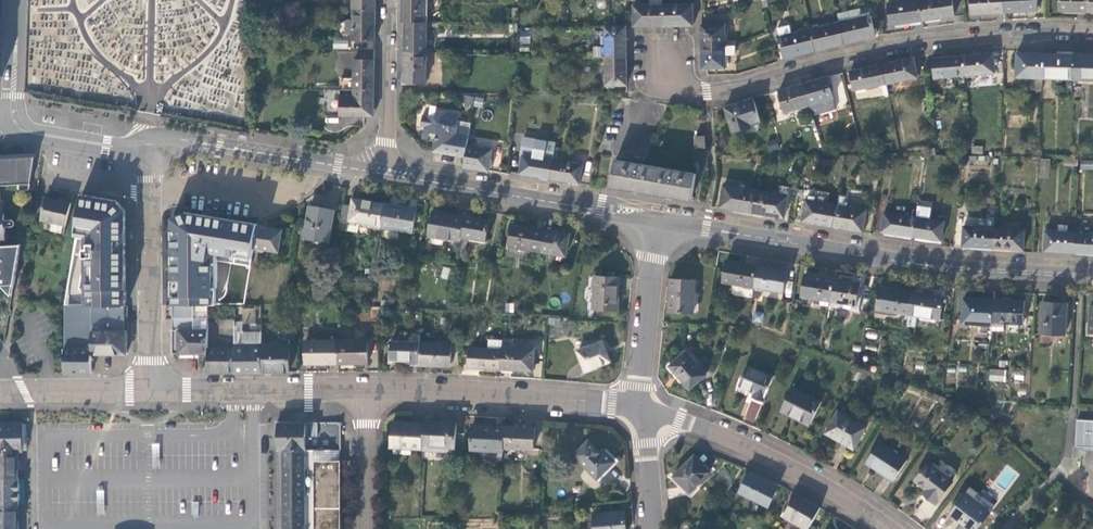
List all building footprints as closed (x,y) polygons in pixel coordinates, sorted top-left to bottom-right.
[(404,2),(404,20),(407,20),(426,20),(426,0),(404,0),(404,2)] [(924,21),(921,0),(916,0),(888,4),(891,25),(906,23),(924,21)] [(924,21),(939,19),(955,16),(953,0),(921,0),(924,21)] [(1005,13),(1004,0),(971,0),(972,14),(987,13),(1005,13)] [(1005,13),(1021,12),(1037,11),(1036,0),(1004,0),(1005,13)] [(1088,11),(1089,0),(1060,0),(1060,11),(1073,11),(1088,11)] [(693,3),(663,4),(664,24),(679,24),(694,24),(693,3)] [(633,4),(634,25),(649,25),(664,24),(663,4),(633,4)] [(353,39),(376,39),(377,24),(377,8),(354,7),(354,18),(350,18),(341,22),(341,36),(353,36),(353,39)] [(858,10),(838,14),(840,21),(845,42),(860,39),(876,35),(871,14),(860,17),(858,10)] [(249,12),(249,23),(258,23),(258,12),(249,12)] [(407,33),(406,49),(428,50),(428,20),(426,20),(407,20),(407,33)] [(512,21),(510,51),(518,51),(519,27),(519,21),(512,21)] [(840,21),(810,28),(816,49),(830,46),(845,42),(840,21)] [(778,35),(784,57),(799,53),(816,49),(810,28),(792,32),(790,23),(778,26),(780,35),(778,35)] [(606,25),(606,56),(627,56),(627,40),(627,25),(606,25)] [(723,25),(702,25),(702,35),(702,46),(723,47),(723,25)] [(520,32),(520,44),(528,44),(529,32),(520,32)] [(333,39),(333,49),(347,49),(347,40),(333,39)] [(732,47),(723,47),(702,46),(702,57),(702,68),(708,68),(723,68),(723,55),(731,56),(732,47)] [(427,81),(428,50),(406,49),(406,65),(406,80),(427,81)] [(978,54),(963,55),(965,75),(966,89),(981,88),(979,74),(996,72),(994,52),(978,54)] [(1016,76),(1044,77),(1045,53),(1029,52),(1017,52),(1016,76)] [(1044,77),(1073,78),(1074,54),(1058,53),(1045,53),(1044,77)] [(1074,54),(1073,78),(1092,79),(1092,54),(1090,54),(1074,54)] [(934,78),(965,75),(963,55),(948,57),(932,58),(934,78)] [(607,85),(628,85),(628,70),(627,56),(606,56),(607,85)] [(918,77),(915,58),(898,61),(883,64),(887,83),(918,77)] [(355,77),(343,77),(343,88),(376,89),(376,72),(376,59),(355,59),(355,77)] [(856,90),(887,83),(883,64),(867,67),(851,70),(856,90)] [(836,96),(830,76),(818,79),(805,83),(811,105),(818,103),(821,113),(837,109),(835,101),(836,96)] [(800,115),(813,112),(811,105),(805,83),(792,87),(780,90),(786,112),(798,108),(800,115)] [(343,114),(375,114),(376,103),(376,89),(343,88),(327,88),(326,103),(343,103),(343,114)] [(463,100),(476,102),(478,91),(465,91),(463,100)] [(761,119),(755,97),(742,101),(736,102),(727,105),(733,130),(752,125),(751,122),(761,119)] [(326,113),(343,114),(343,103),(326,103),(326,113)] [(814,115),(821,113),(818,103),(811,105),(813,112),(814,115)] [(447,151),(466,154),(470,136),(473,120),(460,118),(461,113),(438,108),(437,115),(424,112),(422,125),(426,125),(424,133),(429,134),(428,137),(437,139),(436,140),(445,141),(443,150),(447,151)] [(326,117),(326,129),(338,129),(338,117),(326,117)] [(697,145),(707,145),(707,134),(697,135),(697,145)] [(475,137),(470,136),(466,154),(464,165),(489,169),(493,148),(474,145),(475,137)] [(436,140),(435,149),(443,150),(445,141),(436,140)] [(769,151),(779,149),(777,141),(767,143),(769,151)] [(972,146),(972,153),(982,154),(982,147),(972,146)] [(522,172),(551,177),(556,148),(553,147),(551,158),(525,154),(522,172)] [(560,148),(556,148),(551,177),(580,182),(584,164),(558,160),(560,148)] [(23,182),(23,181),(32,182),(36,156),(37,155),(37,152),(32,152),(32,153),(21,154),(5,155),(5,154),(0,154),(0,241),(11,240),(8,199),(5,199),(3,183),(21,182),(23,182)] [(1050,159),(1039,158),(1038,178),(1049,178),(1050,159)] [(692,198),(694,185),(696,174),(616,159),(612,185),(650,192),(692,199),(692,198)] [(1081,159),(1080,169),(1092,170),(1092,161),(1081,159)] [(735,208),(734,212),(739,213),(753,215),(757,190),(725,184),(721,206),(735,208)] [(781,186),(780,193),(788,195),(789,187),(781,186)] [(780,193),(757,190),(753,215),(765,217),(765,214),(772,215),(784,217),(788,195),(780,193)] [(60,198),(48,195),(43,217),(45,218),(43,226),(64,231),(66,223),(67,223),(73,201),(60,198)] [(78,197),(64,306),(89,305),(126,304),(127,210),(119,201),(78,197)] [(352,204),(345,203),(341,228),(359,231),(360,225),(371,227),(371,224),(382,226),(385,202),(364,199),(353,197),(352,204)] [(816,222),(833,225),(837,204),(806,199),(802,220),(816,222)] [(400,205),(385,202),(382,226),(413,231),(417,208),(400,205)] [(867,209),(837,204),(833,225),(847,227),(863,230),(867,209)] [(933,207),(919,204),(917,216),(914,235),(927,238),(940,240),(943,221),(931,219),(933,207)] [(322,209),(312,208),(308,236),(331,239),(335,211),(322,209)] [(430,234),(462,240),(463,237),(466,216),(448,213),(434,210),(430,234)] [(197,215),(170,211),(171,305),(208,304),(221,218),(197,215)] [(895,232),(914,235),(917,216),(884,211),(881,230),(895,232)] [(491,220),(466,216),(463,237),(468,238),(488,241),(491,220)] [(977,245),(993,246),(994,227),(995,219),(977,217),(977,226),(964,225),(963,244),(977,245)] [(272,225),(262,223),(261,230),(258,245),(282,249),(286,227),(272,225)] [(511,246),(543,251),(547,229),(515,224),(511,246)] [(1059,250),(1075,251),(1076,233),(1076,231),(1069,231),(1069,224),(1059,224),(1059,230),(1047,230),(1046,249),(1059,250)] [(231,230),(223,229),(219,252),(233,255),(234,248),(240,249),(257,252),(258,245),(261,230),(241,227),(232,225),(231,230)] [(1025,230),(994,227),(993,246),(1008,248),(1024,249),(1025,230)] [(571,233),(547,229),(543,251),(567,255),(571,233)] [(1076,233),(1075,251),(1088,252),(1092,252),(1092,234),(1076,233)] [(465,258),(468,238),(463,237),(462,240),(459,257),(465,258)] [(14,294),(15,284),(16,282),(22,243),(0,245),(0,279),(14,294)] [(238,261),(255,264),(257,252),(240,249),(238,261)] [(724,283),(754,288),(759,265),(742,263),(728,260),(724,283)] [(774,268),(759,265),(754,288),(784,293),(788,270),(774,268)] [(803,295),(833,300),(837,278),(821,275),(807,273),(803,295)] [(620,292),(621,276),(597,274),(595,307),(619,308),(620,292)] [(850,280),(837,278),(833,300),(831,306),(861,311),(866,285),(862,284),(863,282),(850,280)] [(695,281),(671,280),(670,295),(670,312),(694,313),(695,281)] [(878,308),(910,313),(915,290),(898,287),(881,285),(878,308)] [(930,292),(915,290),(910,313),(941,318),(945,294),(930,292)] [(965,322),(994,323),(994,321),(995,298),(981,297),(966,296),(965,322)] [(1009,299),(995,298),(994,321),(1025,322),(1026,300),(1009,299)] [(1067,334),(1068,302),(1056,301),(1044,301),(1043,333),(1067,334)] [(92,355),(126,354),(126,343),(126,304),(89,305),(89,328),(92,355)] [(172,329),(172,353),(208,353),(209,347),(208,304),(171,305),(172,329)] [(64,306),(62,372),(82,372),(92,371),(92,355),(89,328),(89,305),(64,306)] [(762,323),(763,312),(753,311),(752,321),(762,323)] [(227,347),(209,347),(208,353),(209,371),(226,371),(239,371),(239,367),(239,329),(239,328),(224,328),(224,337),(227,337),(227,347)] [(253,367),(266,367),(266,344),(266,343),(266,329),(239,329),(239,367),(253,367)] [(266,367),(266,371),(276,370),(292,370),(292,329),(281,329),(281,343),(266,344),(266,367)] [(325,362),(342,362),(342,338),(309,339),(309,362),(325,362)] [(371,338),(342,338),(342,362),(357,361),(371,361),(371,338)] [(410,362),(423,363),(423,340),(423,339),(395,338),(395,356),(403,357),(411,357),(410,362)] [(488,366),(505,367),(506,345),(506,338),(491,338),(491,347),(473,346),(472,365),(488,366)] [(605,339),(581,350),(590,369),(602,364),(614,358),(605,339)] [(455,341),(423,340),(423,363),(442,363),(442,361),(447,361),(454,361),(455,341)] [(538,346),(506,345),(505,367),(521,367),(537,368),(538,346)] [(708,375),(688,352),(672,366),(682,377),(692,389),(708,375)] [(775,377),(747,365),(739,384),(749,389),(755,392),(753,397),(764,401),(775,377)] [(1005,382),(1006,370),(989,368),(988,380),(1005,382)] [(822,402),(794,387),(782,410),(794,416),(800,419),(801,417),(812,423),(822,402)] [(867,426),(839,411),(827,433),(842,441),(855,448),(867,426)] [(439,421),(422,420),(422,422),(421,444),(453,445),(454,445),(455,421),(439,421)] [(280,449),(304,449),(304,421),(273,422),(274,450),(280,449)] [(340,438),(340,421),(304,421),(304,449),(341,449),(341,446),(340,438)] [(407,422),(392,422),(391,445),(421,446),(421,444),(422,422),(407,422)] [(471,448),(503,449),(503,446),(504,424),(487,423),(472,422),(471,448)] [(0,423),(0,450),(19,450),(24,450),(24,438),(24,423),(0,423)] [(1078,423),(1077,444),(1092,445),(1092,423),(1078,423)] [(518,424),(504,424),(503,446),(533,447),(534,425),(518,424)] [(598,478),(616,460),(604,449),(601,452),(596,446),(590,440),(575,455),(598,478)] [(908,460),(881,442),(868,462),(882,471),(895,480),(908,460)] [(341,449),(304,449),(280,449),(279,528),(342,528),(341,449)] [(19,478),(19,463),(19,450),(0,450),(0,478),(19,478)] [(702,470),(686,456),(681,462),(670,475),(685,489),(702,470)] [(954,481),(930,463),(917,480),(928,488),(925,493),(928,495),(937,502),(954,481)] [(605,486),(618,474),(613,468),(599,480),(605,486)] [(763,480),(750,473),(740,492),(769,506),(778,488),(763,480)] [(20,504),(20,491),(19,478),(0,478),(0,504),(20,504)] [(809,528),(821,508),(807,499),(797,494),(785,515),(809,528)] [(965,494),(951,514),(963,522),(972,528),(979,528),(991,513),(965,494)] [(20,518),(20,504),(0,504),(0,528),(20,528),(20,518)] [(594,513),(596,528),(626,528),(626,522),(625,510),(594,513)]
